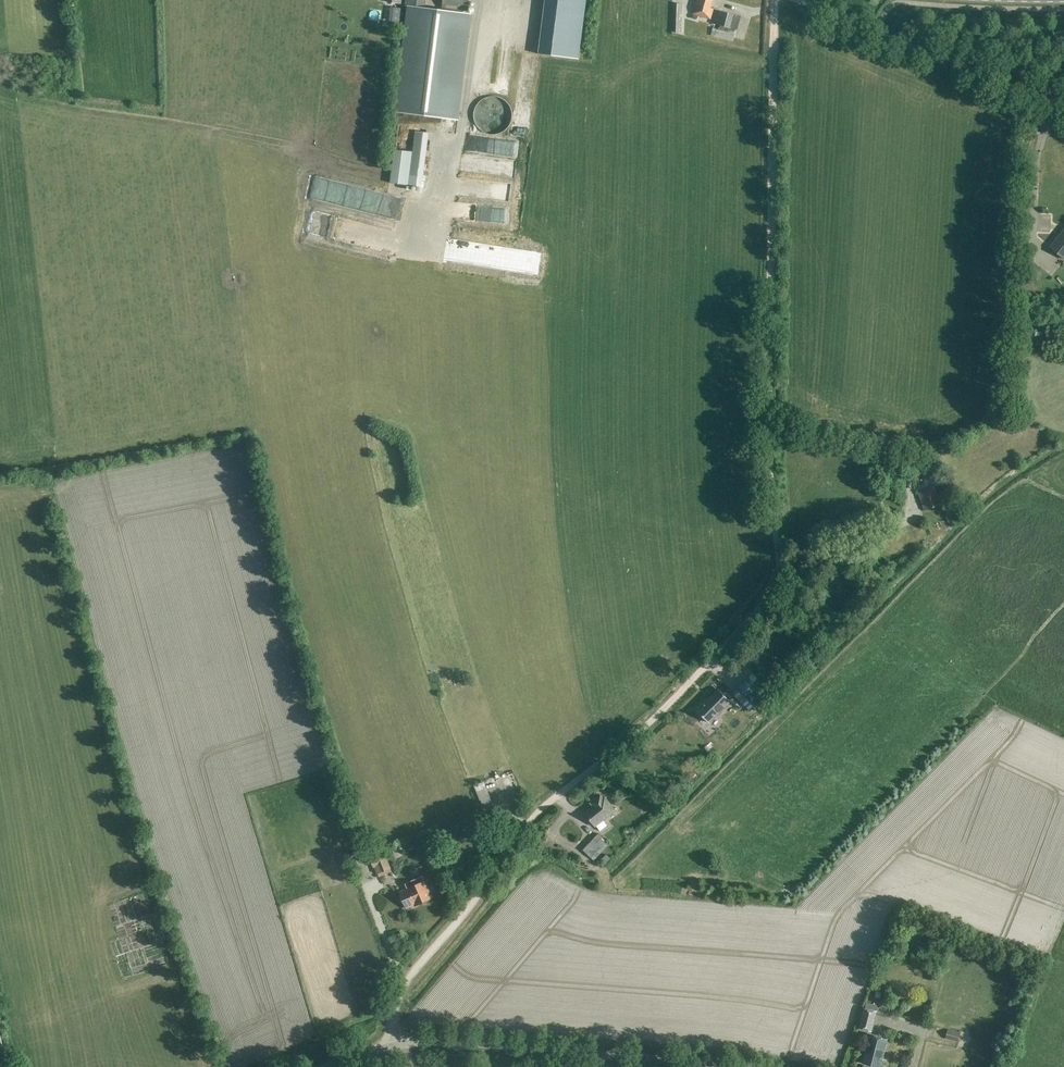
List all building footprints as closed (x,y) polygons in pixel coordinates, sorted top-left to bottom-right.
[(444,117),(458,119),(472,15),(465,14),(466,11),(468,11),(470,0),(444,0),(442,11),(426,9),(427,0),(405,0),(404,6),(406,6),(393,111),(444,117)] [(538,55),(581,59),(586,0),(544,0),(538,55)] [(700,1),(696,15),(712,20),(715,9),(712,9),(714,0),(697,0),(700,1)] [(402,11),(395,10),(391,9),(389,21),(392,21),(392,27),(399,28),(402,11)] [(714,24),(721,27),(720,31),(714,29),(711,36),(733,42),(736,31),(739,32),(743,18),(718,11),(714,24)] [(527,65),(526,48),(512,48),(513,66),(527,65)] [(474,117),(474,118),(474,120),(475,122),(475,123),(476,125),(477,126),(478,127),(479,129),(480,130),(481,131),(483,132),(484,133),(486,133),(487,134),(489,134),(491,135),(492,135),(494,135),(496,134),(497,134),(499,134),(501,133),(502,132),(504,131),(505,130),(506,129),(507,128),(508,127),(509,125),(510,124),(511,122),(511,121),(512,119),(512,118),(512,116),(512,114),(512,113),(511,111),(511,109),(510,108),(510,106),(509,105),(508,104),(507,102),(505,101),(504,100),(503,99),(501,98),(500,98),(498,97),(497,97),(495,97),(493,96),(492,97),(490,97),(488,97),(487,97),(485,98),(484,99),(482,100),(481,101),(480,102),(479,103),(477,104),(477,106),(476,107),(475,109),(474,110),(474,112),(474,113),(474,115),(474,117)] [(1041,132),(1042,125),(1032,124),(1031,131),(1041,132)] [(411,152),(396,150),(392,184),(418,187),(425,132),(413,131),(411,152)] [(527,152),(527,137),(510,138),(510,153),(527,152)] [(1050,248),(1063,259),(1063,230),(1050,248)] [(930,463),(920,467),(926,483),(936,478),(930,463)] [(941,505),(934,486),(918,493),(925,511),(941,505)] [(734,672),(725,682),(747,705),(757,696),(734,672)] [(714,687),(699,703),(713,717),(729,701),(714,687)] [(691,720),(704,734),(714,725),(701,711),(691,720)] [(492,797),(505,792),(503,785),(509,783),(506,774),(486,780),(492,797)] [(484,782),(474,786),(484,811),(494,808),(484,782)] [(616,811),(605,797),(603,798),(601,795),(594,800),(597,803),(584,813),(595,827),(616,811)] [(598,833),(583,850),(594,860),(609,844),(598,833)] [(383,849),(372,853),(372,852),(370,845),(360,849),(363,856),(365,861),(371,859),(377,874),(392,868),(383,849)] [(425,881),(423,882),(421,877),(405,884),(408,889),(400,893),(407,909),(415,905),(415,906),(432,899),(425,881)] [(871,1031),(876,1012),(877,1005),(867,1002),(865,1009),(860,1028),(871,1031)] [(948,1030),(946,1039),(958,1042),(960,1034),(948,1030)] [(870,1035),(863,1063),(878,1066),(881,1066),(888,1040),(870,1035)]
